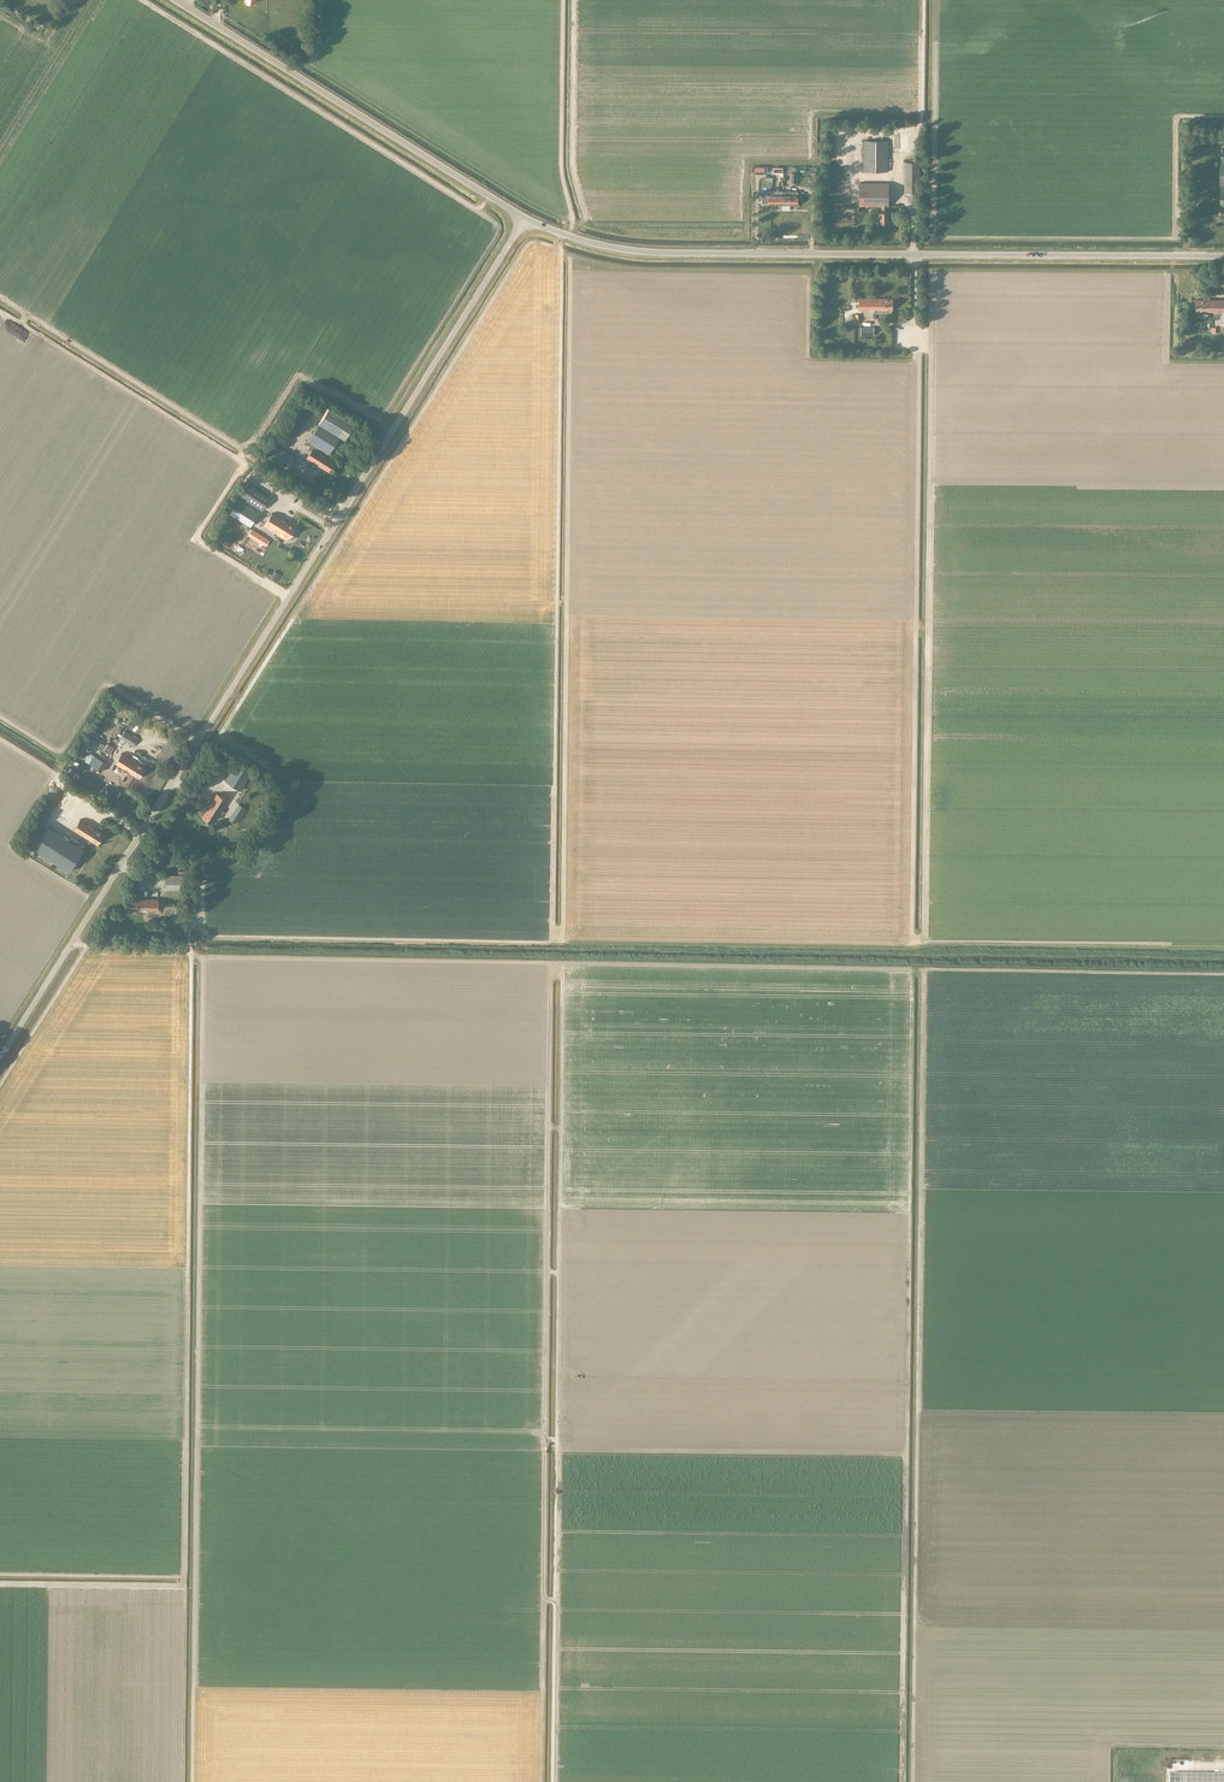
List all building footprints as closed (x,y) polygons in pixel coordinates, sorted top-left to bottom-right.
[(906,152),(907,136),(893,136),(893,152),(906,152)] [(863,140),(863,171),(888,171),(888,141),(863,140)] [(919,192),(919,161),(904,161),(904,192),(919,192)] [(888,206),(888,202),(888,183),(859,183),(859,206),(881,206),(881,212),(880,212),(880,223),(888,223),(888,212),(886,212),(886,206),(888,206)] [(776,204),(776,191),(762,191),(762,203),(768,204),(776,204)] [(874,310),(892,310),(892,298),(859,298),(858,310),(869,310),(874,310)] [(1196,299),(1196,311),(1223,312),(1223,300),(1196,299)] [(318,423),(342,438),(344,439),(354,423),(328,407),(318,423)] [(312,448),(306,458),(315,463),(315,464),(319,466),(330,473),(336,463),(326,457),(333,445),(336,447),(342,438),(318,423),(306,443),(312,448)] [(249,470),(246,474),(253,479),(256,475),(249,470)] [(247,482),(239,495),(263,509),(270,496),(247,482)] [(250,526),(258,513),(235,499),(227,511),(250,526)] [(292,534),(295,528),(284,521),(285,521),(280,518),(280,519),(271,513),(265,523),(289,538),(291,539),(293,539),(294,536),(294,535),(292,534)] [(245,534),(263,545),(267,538),(249,527),(245,534)] [(133,746),(138,739),(124,731),(121,736),(120,738),(133,746)] [(133,754),(130,758),(121,752),(115,763),(139,778),(145,767),(142,765),(144,762),(140,760),(139,762),(136,761),(138,757),(133,754)] [(101,771),(106,763),(94,755),(88,763),(101,771)] [(225,780),(240,789),(252,771),(236,761),(225,780)] [(201,817),(211,823),(227,799),(216,793),(211,802),(210,802),(208,806),(201,817)] [(75,810),(51,794),(47,801),(58,808),(56,811),(59,814),(63,808),(73,815),(75,810)] [(240,824),(249,810),(238,803),(228,819),(235,823),(236,821),(240,824)] [(27,828),(37,834),(50,813),(41,807),(27,828)] [(80,819),(73,829),(97,844),(104,834),(93,827),(89,824),(89,825),(80,819)] [(69,840),(45,824),(30,847),(68,871),(83,848),(77,845),(79,842),(71,837),(69,840)] [(185,890),(186,874),(165,874),(164,889),(185,890)] [(158,910),(158,898),(130,898),(129,910),(142,910),(147,910),(158,910)] [(1170,1773),(1169,1781),(1223,1781),(1223,1774),(1170,1773)]
